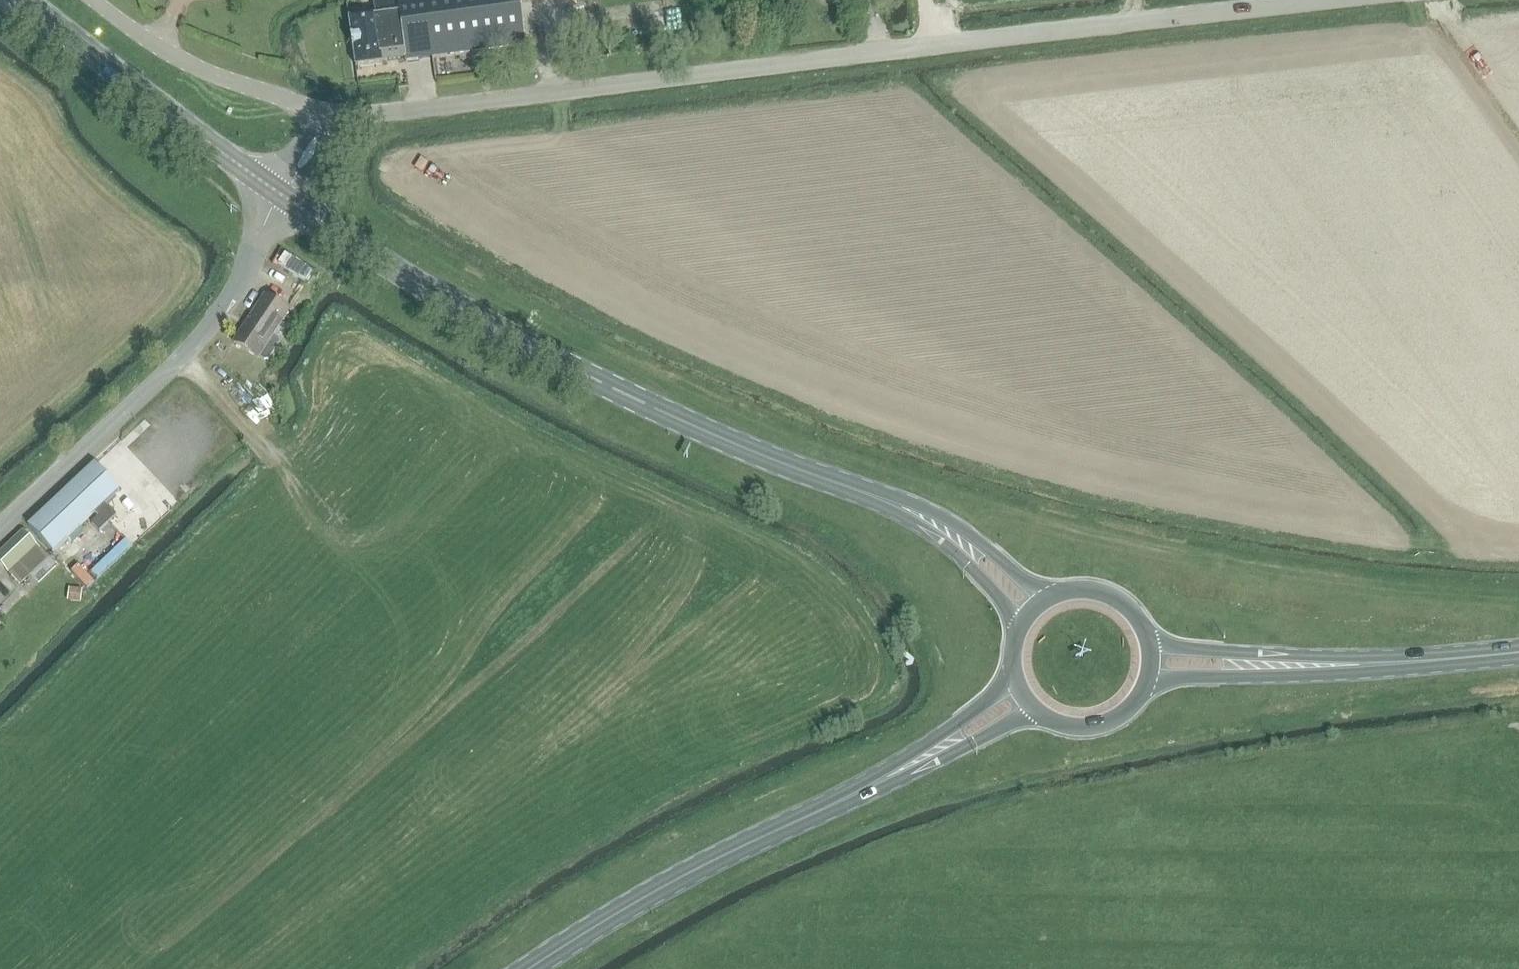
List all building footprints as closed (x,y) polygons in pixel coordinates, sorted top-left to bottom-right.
[(433,58),(425,0),(397,0),(398,7),(374,10),(375,16),(349,20),(355,67),(382,63),(382,62),(405,58),(405,61),(433,58)] [(433,58),(525,45),(519,0),(425,0),(433,58)] [(264,295),(246,323),(233,342),(257,358),(258,357),(263,361),(268,360),(279,343),(278,339),(273,335),(288,311),(264,295)] [(225,388),(243,404),(250,396),(232,380),(225,388)] [(28,526),(52,552),(119,490),(94,464),(28,526)] [(116,515),(105,503),(94,513),(98,516),(91,523),(98,531),(116,515)] [(84,532),(79,527),(68,537),(73,543),(84,532)] [(18,584),(30,573),(47,557),(22,531),(0,552),(0,565),(18,584)] [(56,566),(47,557),(30,573),(39,583),(56,566)] [(82,591),(73,590),(71,601),(81,602),(82,591)]
